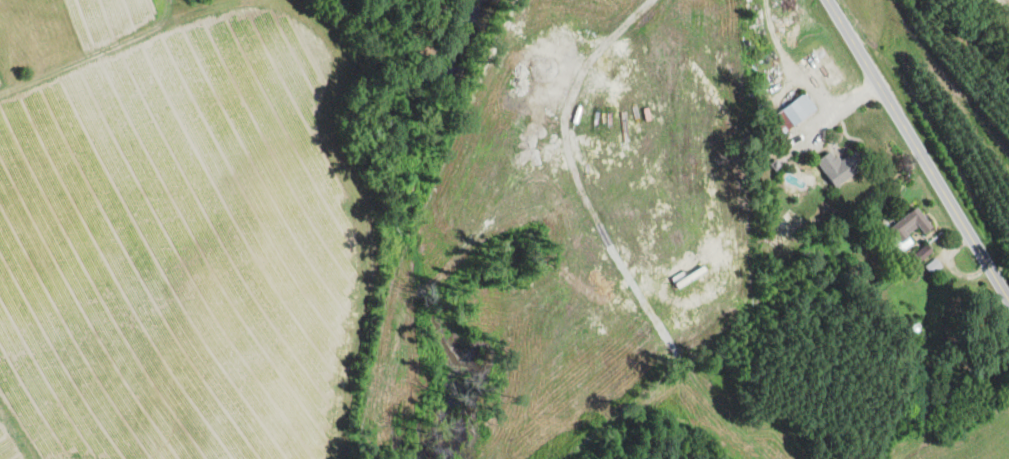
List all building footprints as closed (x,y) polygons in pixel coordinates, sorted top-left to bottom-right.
[(768,116),(802,92),(814,110),(781,134),(768,116)] [(810,159),(828,147),(836,160),(853,148),(863,164),(828,187),(810,159)] [(763,162),(774,155),(780,165),(769,172),(763,162)] [(885,228),(913,204),(932,227),(921,236),(915,229),(907,236),(912,242),(898,253),(880,231),(885,228)] [(908,255),(914,263),(931,251),(925,243),(908,255)] [(922,265),(929,274),(939,266),(932,257),(922,265)] [(904,332),(913,323),(919,329),(910,338),(904,332)]
